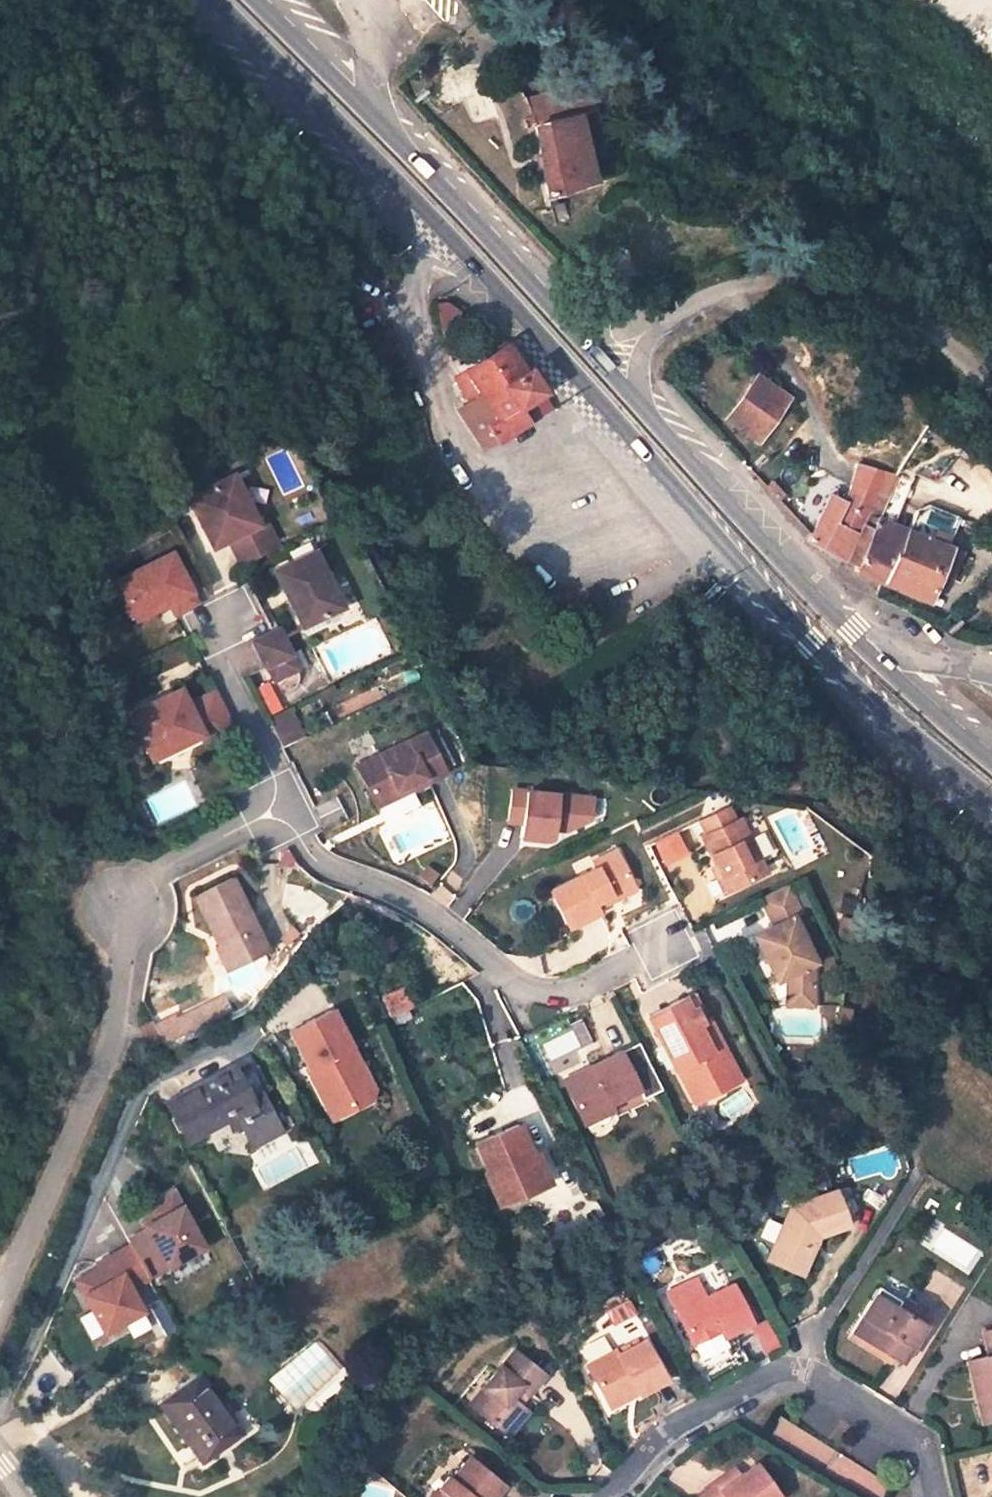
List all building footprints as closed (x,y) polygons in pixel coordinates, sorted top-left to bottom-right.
[(594,179),(575,113),(534,124),(548,195),(594,179)] [(506,342),(455,376),(469,396),(463,401),(484,434),(489,431),(490,434),(493,432),(498,440),(528,421),(518,405),(542,388),(528,367),(525,369),(506,342)] [(784,395),(758,378),(730,419),(757,437),(784,395)] [(891,464),(858,453),(856,461),(888,472),(891,464)] [(884,495),(892,473),(888,472),(856,461),(850,482),(884,495)] [(176,496),(203,547),(218,539),(230,565),(268,546),(265,541),(255,520),(246,524),(221,472),(176,496)] [(877,516),(891,521),(908,479),(892,473),(884,495),(877,516)] [(850,482),(843,499),(843,500),(845,501),(854,505),(877,516),(884,495),(850,482)] [(827,496),(818,491),(804,520),(814,524),(827,496)] [(834,523),(845,501),(843,500),(843,499),(829,492),(827,496),(814,524),(809,533),(807,538),(843,556),(843,555),(853,532),(844,527),(834,523)] [(834,523),(844,527),(854,505),(845,501),(834,523)] [(936,534),(949,539),(958,513),(928,502),(915,507),(907,528),(923,535),(925,529),(932,533),(930,537),(934,539),(936,534)] [(857,561),(854,568),(928,599),(938,570),(949,574),(958,548),(947,544),(949,539),(936,534),(934,539),(930,537),(932,533),(925,529),(923,535),(907,528),(891,521),(877,516),(854,505),(844,527),(853,532),(843,555),(857,561)] [(121,615),(157,598),(164,612),(184,601),(158,548),(101,578),(121,615)] [(332,608),(303,552),(265,572),(292,627),(332,608)] [(242,641),(255,668),(281,654),(268,628),(242,641)] [(135,756),(182,733),(187,742),(217,726),(198,689),(172,702),(164,686),(114,711),(135,756)] [(411,730),(343,765),(361,800),(394,782),(397,788),(431,770),(411,730)] [(363,805),(397,788),(394,782),(361,800),(363,805)] [(577,797),(498,788),(494,821),(508,823),(507,836),(534,839),(538,837),(539,830),(552,831),(557,829),(554,824),(565,818),(575,819),(577,797)] [(753,872),(727,818),(721,821),(713,805),(685,820),(692,835),(688,837),(715,892),(753,872)] [(582,864),(536,889),(553,924),(584,909),(580,900),(594,893),(597,899),(622,887),(601,846),(579,858),(582,864)] [(256,954),(219,881),(182,899),(219,972),(256,954)] [(741,933),(764,981),(771,977),(772,1004),(796,1004),(796,962),(784,936),(787,935),(779,915),(786,911),(774,884),(749,897),(762,922),(741,933)] [(402,987),(382,995),(390,1015),(410,1007),(402,987)] [(684,1025),(691,1039),(697,1040),(705,1037),(682,991),(671,997),(677,1010),(682,1008),(689,1022),(684,1025)] [(691,1039),(684,1025),(689,1022),(682,1008),(677,1010),(671,997),(635,1015),(661,1069),(665,1067),(682,1101),(726,1080),(705,1037),(697,1040),(691,1039)] [(302,1070),(329,1122),(366,1103),(369,1092),(328,1011),(286,1033),(304,1069),(302,1070)] [(649,1088),(625,1041),(578,1064),(582,1072),(554,1086),(572,1123),(601,1110),(597,1102),(626,1088),(630,1097),(649,1088)] [(554,1086),(582,1072),(578,1064),(550,1078),(554,1086)] [(250,1100),(232,1066),(165,1103),(184,1139),(225,1118),(231,1129),(240,1125),(240,1127),(268,1112),(266,1109),(257,1114),(250,1100)] [(266,1109),(259,1095),(250,1100),(257,1114),(266,1109)] [(252,1148),(279,1133),(268,1112),(240,1127),(252,1148)] [(462,1142),(474,1172),(470,1174),(485,1206),(528,1186),(514,1156),(520,1153),(505,1123),(462,1142)] [(538,1182),(524,1151),(520,1153),(514,1156),(528,1186),(538,1182)] [(804,1242),(848,1225),(835,1190),(792,1206),(767,1260),(797,1274),(807,1251),(804,1242)] [(144,1235),(125,1245),(127,1250),(145,1282),(201,1253),(170,1197),(142,1212),(147,1222),(139,1226),(144,1235)] [(145,1282),(127,1250),(93,1268),(95,1273),(71,1285),(99,1338),(139,1316),(127,1294),(146,1284),(145,1282)] [(807,1251),(797,1274),(802,1276),(812,1253),(807,1251)] [(719,1276),(692,1290),(696,1297),(670,1311),(697,1360),(724,1345),(722,1342),(748,1327),(719,1276)] [(925,1320),(901,1305),(898,1311),(897,1312),(890,1308),(886,1315),(867,1304),(848,1334),(889,1359),(897,1347),(902,1350),(906,1344),(912,1348),(913,1348),(925,1329),(922,1327),(925,1320)] [(768,1319),(752,1327),(765,1354),(781,1346),(768,1319)] [(980,1422),(991,1420),(991,1329),(983,1332),(988,1357),(964,1363),(980,1422)] [(632,1396),(659,1381),(639,1343),(612,1358),(610,1352),(581,1368),(600,1402),(627,1387),(632,1395),(632,1396)] [(901,1366),(912,1348),(906,1344),(902,1350),(897,1347),(889,1359),(901,1366)] [(520,1408),(529,1397),(534,1401),(549,1383),(510,1351),(483,1386),(490,1392),(498,1398),(482,1417),(513,1443),(533,1418),(520,1408)] [(242,1433),(198,1374),(158,1405),(201,1463),(242,1433)] [(604,1411),(632,1396),(632,1395),(627,1387),(600,1402),(604,1411)] [(490,1392),(475,1411),(482,1417),(498,1398),(490,1392)] [(451,1480),(448,1477),(436,1491),(443,1496),(496,1496),(504,1487),(469,1458),(451,1480)] [(883,1496),(890,1483),(846,1459),(839,1472),(883,1496)] [(720,1492),(715,1485),(699,1496),(779,1496),(754,1465),(739,1477),(720,1492)] [(734,1471),(715,1485),(720,1492),(739,1477),(734,1471)]
